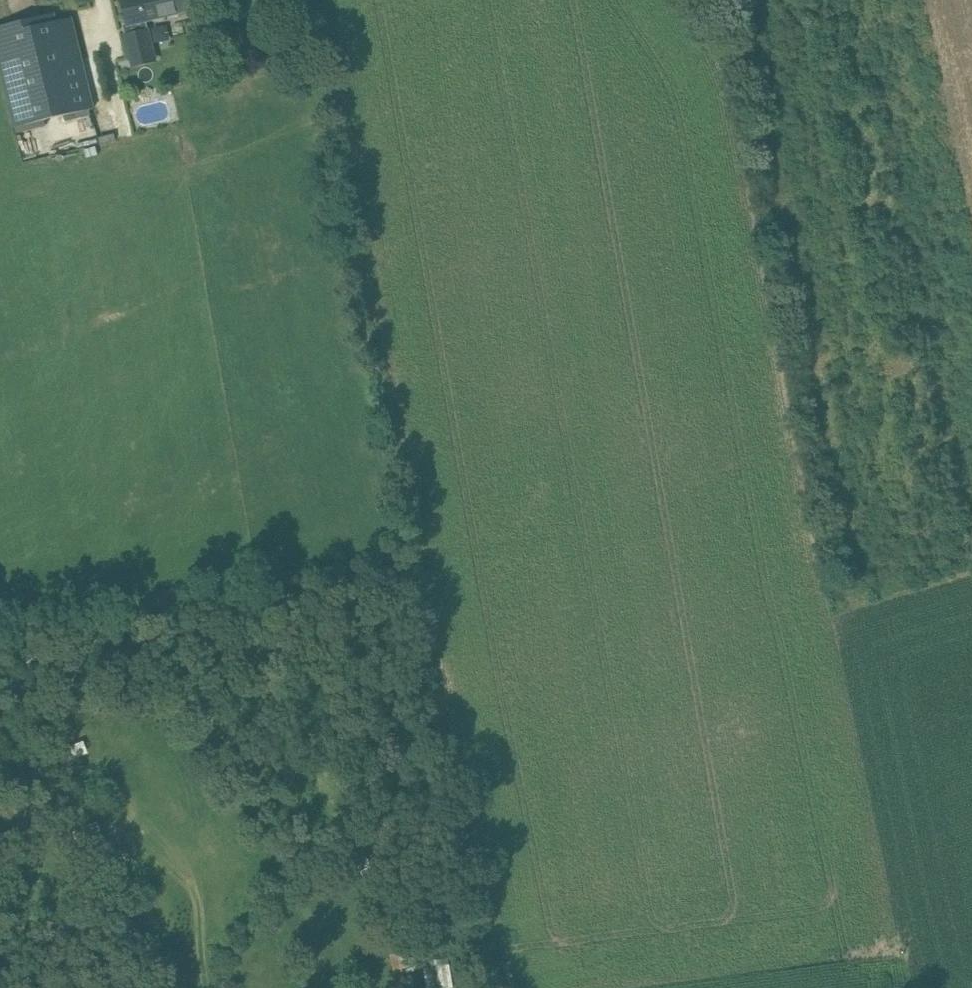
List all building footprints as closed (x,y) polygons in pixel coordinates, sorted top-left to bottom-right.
[(128,25),(195,9),(193,0),(122,0),(128,25)] [(0,28),(0,64),(15,127),(94,108),(72,19),(57,22),(55,14),(0,28)] [(155,56),(149,31),(126,36),(125,37),(131,62),(155,56)] [(62,762),(87,753),(83,742),(58,751),(62,762)] [(400,954),(391,955),(397,987),(407,987),(400,954)] [(425,960),(427,987),(453,987),(451,958),(425,960)]
